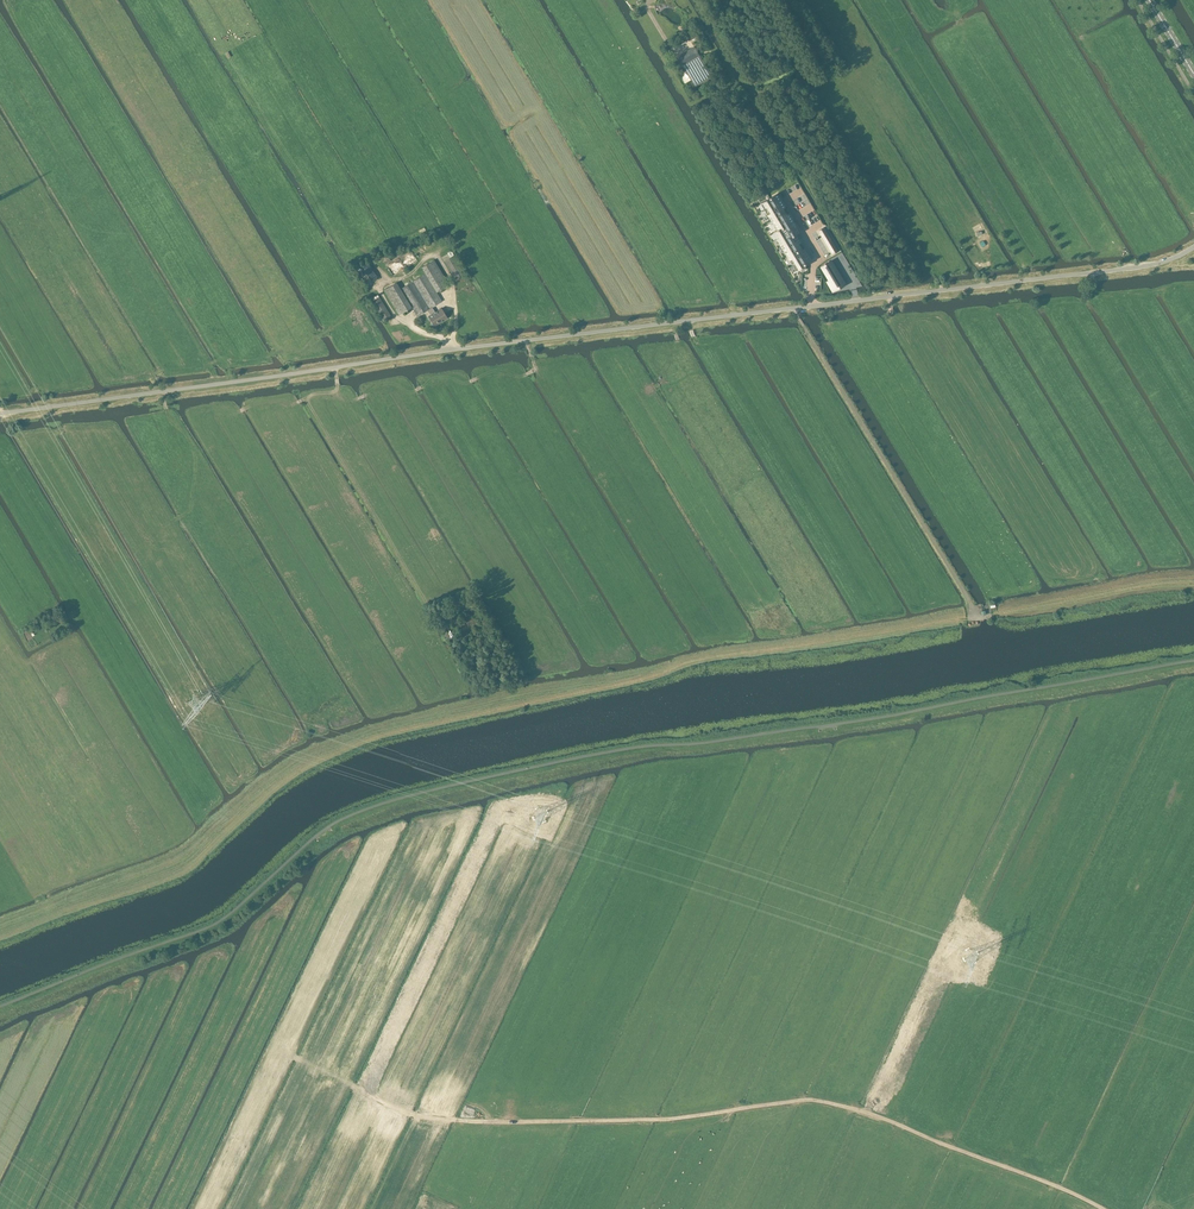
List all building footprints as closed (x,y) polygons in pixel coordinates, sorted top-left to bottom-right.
[(698,39),(697,36),(695,32),(693,29),(685,33),(690,40),(691,43),(698,39)] [(693,47),(677,56),(696,87),(711,78),(713,77),(695,46),(693,47)] [(777,193),(761,203),(777,230),(773,232),(794,266),(796,271),(809,264),(808,263),(812,260),(805,248),(804,248),(803,249),(799,243),(801,242),(797,234),(801,232),(789,213),(787,214),(784,208),(785,207),(786,207),(777,193)] [(824,227),(819,230),(833,255),(839,251),(824,227)] [(445,262),(454,277),(463,272),(453,256),(445,262)] [(425,274),(413,281),(429,309),(432,307),(442,301),(436,292),(449,284),(434,260),(421,267),(425,274)] [(831,260),(821,266),(829,280),(833,287),(844,281),(831,260)] [(427,310),(429,309),(413,281),(400,289),(396,283),(384,290),(399,315),(412,307),(417,316),(427,310)] [(374,296),(370,299),(383,320),(390,316),(379,296),(375,299),(374,296)] [(432,307),(429,309),(438,323),(447,318),(441,308),(435,312),(432,307)] [(429,309),(427,310),(430,315),(428,316),(434,326),(438,323),(429,309)]
